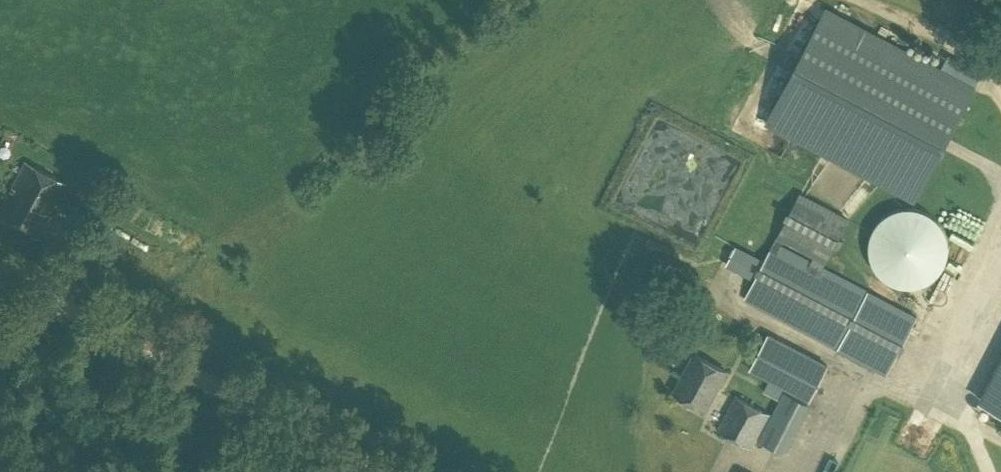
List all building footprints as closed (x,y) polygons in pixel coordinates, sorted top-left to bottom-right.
[(917,205),(978,89),(827,9),(766,126),(917,205)] [(695,241),(732,163),(664,131),(633,198),(660,211),(655,222),(695,241)] [(49,215),(46,213),(63,184),(26,163),(0,209),(0,217),(37,238),(49,215)] [(823,267),(848,219),(800,194),(766,259),(736,244),(725,266),(754,282),(745,298),(887,373),(917,317),(823,267)] [(948,256),(949,248),(948,241),(945,234),(942,228),(937,222),(931,217),(925,214),(918,212),(910,211),(903,211),(896,213),(889,217),(883,221),(878,227),(875,233),(872,240),(871,247),(871,255),(873,262),(876,269),(880,275),(885,280),(892,284),(898,287),(906,288),(913,288),(920,287),(927,284),(934,281),(939,276),(943,270),(947,263),(948,256)] [(810,399),(827,365),(769,334),(751,369),(770,379),(764,390),(778,398),(784,386),(810,399)] [(706,409),(727,370),(695,353),(674,392),(706,409)] [(980,398),(1000,409),(1000,358),(980,398)] [(783,453),(809,404),(784,391),(758,441),(783,453)] [(752,447),(770,414),(736,396),(718,429),(752,447)] [(941,454),(942,427),(913,426),(912,453),(941,454)]
